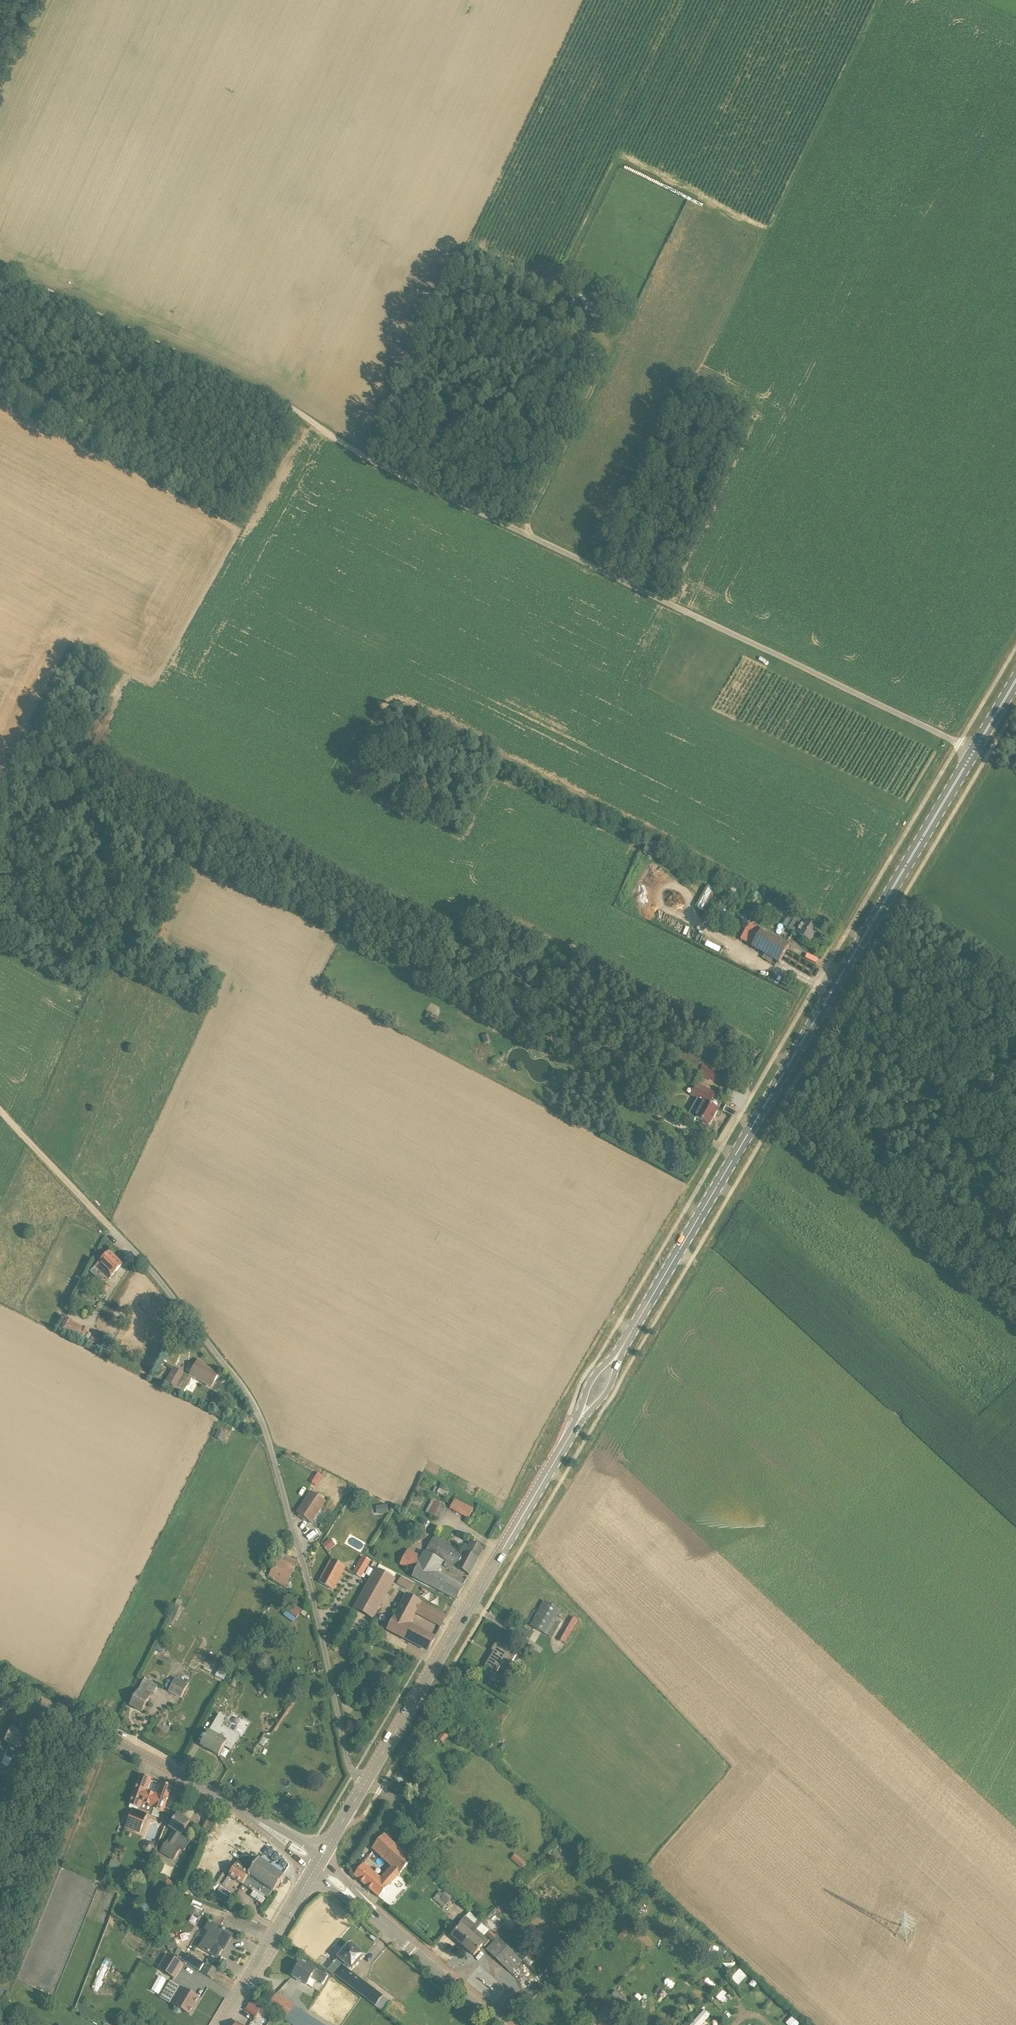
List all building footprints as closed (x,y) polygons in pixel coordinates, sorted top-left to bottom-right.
[(573,335),(583,346),(592,339),(582,327),(573,335)] [(818,930),(797,917),(790,929),(811,942),(818,930)] [(814,918),(811,923),(823,930),(826,924),(814,918)] [(779,963),(789,946),(762,929),(751,947),(779,963)] [(435,1022),(437,1015),(427,1011),(424,1017),(435,1022)] [(699,1076),(715,1084),(720,1074),(704,1066),(699,1076)] [(709,1091),(698,1085),(691,1096),(703,1103),(709,1091)] [(718,1110),(704,1102),(695,1118),(709,1125),(718,1110)] [(94,1270),(106,1282),(122,1265),(110,1253),(94,1270)] [(105,1284),(98,1291),(96,1294),(101,1298),(110,1288),(105,1284)] [(87,1333),(89,1328),(65,1317),(57,1334),(95,1352),(101,1340),(87,1333)] [(187,1380),(184,1378),(173,1372),(165,1384),(183,1395),(192,1379),(195,1381),(196,1379),(211,1387),(218,1375),(203,1366),(204,1364),(198,1361),(187,1380)] [(250,1413),(243,1409),(240,1416),(247,1419),(250,1413)] [(215,1438),(222,1442),(226,1434),(218,1430),(215,1438)] [(315,1502),(319,1497),(313,1493),(299,1515),(310,1522),(320,1506),(315,1502)] [(469,1517),(473,1506),(453,1498),(448,1509),(469,1517)] [(433,1500),(426,1513),(439,1520),(446,1507),(433,1500)] [(387,1505),(379,1506),(380,1515),(388,1513),(387,1505)] [(456,1600),(463,1588),(436,1573),(443,1561),(469,1575),(484,1549),(471,1541),(465,1553),(435,1536),(422,1559),(408,1551),(401,1564),(415,1572),(413,1577),(456,1600)] [(329,1540),(322,1545),(328,1552),(334,1546),(329,1540)] [(298,1564),(281,1554),(268,1577),(285,1587),(298,1564)] [(363,1558),(354,1573),(361,1577),(370,1562),(363,1558)] [(345,1568),(332,1561),(320,1583),(333,1590),(345,1568)] [(379,1564),(354,1609),(359,1612),(368,1596),(375,1600),(391,1571),(379,1564)] [(401,1579),(398,1584),(410,1591),(413,1585),(401,1579)] [(415,1612),(441,1626),(446,1617),(407,1596),(389,1630),(428,1651),(435,1639),(414,1627),(409,1624),(415,1612)] [(562,1610),(545,1600),(530,1626),(552,1639),(562,1622),(556,1619),(562,1610)] [(503,1663),(510,1667),(518,1654),(497,1641),(492,1650),(494,1652),(486,1665),(497,1672),(503,1663)] [(155,1650),(161,1653),(164,1647),(158,1644),(155,1650)] [(175,1678),(168,1691),(181,1698),(188,1685),(175,1678)] [(142,1713),(153,1693),(154,1694),(159,1686),(145,1679),(138,1691),(130,1706),(142,1713)] [(473,1690),(485,1696),(490,1687),(477,1681),(473,1690)] [(258,1687),(261,1694),(269,1691),(266,1683),(258,1687)] [(224,1723),(236,1732),(241,1725),(229,1717),(224,1723)] [(222,1722),(217,1719),(209,1732),(201,1746),(219,1757),(227,1742),(233,1732),(221,1725),(222,1722)] [(26,1735),(13,1729),(9,1736),(8,1735),(5,1741),(0,1739),(0,1760),(3,1762),(4,1758),(5,1759),(8,1752),(16,1755),(26,1735)] [(450,1733),(445,1730),(438,1739),(443,1743),(450,1733)] [(163,1812),(172,1788),(162,1785),(158,1797),(146,1792),(150,1780),(141,1777),(131,1805),(140,1809),(142,1803),(153,1808),(153,1809),(163,1812)] [(139,1833),(147,1814),(134,1809),(126,1827),(139,1833)] [(190,1822),(178,1815),(169,1828),(174,1831),(171,1836),(161,1852),(174,1861),(181,1850),(184,1852),(191,1841),(182,1835),(190,1822)] [(389,1889),(394,1883),(414,1860),(384,1835),(373,1849),(392,1865),(381,1878),(363,1864),(354,1876),(380,1898),(388,1888),(389,1889)] [(243,1869),(251,1859),(244,1854),(229,1875),(252,1891),(254,1888),(268,1898),(272,1892),(274,1892),(284,1877),(259,1860),(249,1873),(243,1869)] [(522,1869),(527,1863),(520,1858),(515,1863),(522,1869)] [(112,1860),(109,1869),(116,1872),(119,1863),(112,1860)] [(158,1885),(167,1891),(173,1882),(163,1877),(158,1885)] [(216,1896),(228,1904),(233,1895),(221,1887),(218,1885),(213,1894),(216,1896)] [(454,1898),(446,1891),(443,1894),(450,1901),(454,1898)] [(452,1937),(463,1946),(477,1930),(478,1929),(483,1924),(469,1912),(465,1918),(467,1919),(465,1920),(464,1919),(459,1924),(461,1926),(452,1937)] [(232,1936),(210,1922),(205,1930),(213,1934),(208,1942),(205,1940),(200,1948),(217,1958),(222,1949),(224,1950),(232,1936)] [(490,1942),(477,1930),(463,1946),(474,1956),(483,1945),(485,1947),(490,1942)] [(520,1971),(526,1965),(489,1931),(485,1935),(494,1944),(487,1951),(511,1973),(516,1968),(520,1971)] [(169,1951),(178,1947),(174,1937),(165,1941),(169,1951)] [(360,1952),(354,1947),(354,1946),(353,1946),(350,1946),(338,1959),(345,1965),(336,1976),(375,2006),(383,1996),(351,1972),(365,1956),(363,1955),(363,1954),(361,1952),(360,1952)] [(168,1955),(159,1970),(175,1979),(184,1965),(168,1955)] [(323,1985),(328,1976),(309,1965),(308,1968),(300,1964),(293,1977),(307,1985),(311,1978),(323,1985)] [(209,1965),(204,1974),(211,1978),(216,1970),(209,1965)] [(738,1984),(746,1975),(739,1968),(730,1978),(738,1984)] [(709,1983),(717,1987),(721,1978),(713,1975),(709,1983)] [(179,1987),(173,1984),(167,1992),(174,1996),(172,1999),(177,2002),(175,2006),(176,2007),(175,2009),(176,2011),(178,2012),(180,2012),(182,2010),(190,2015),(199,1998),(185,1990),(179,1987)] [(294,2006),(303,1992),(296,1988),(287,2002),(276,1995),(268,2007),(286,2018),(285,2021),(291,2024),(325,2024),(294,2006)] [(727,2006),(732,2000),(721,1991),(716,1997),(727,2006)] [(252,1999),(245,2010),(256,2017),(263,2006),(252,1999)] [(707,2008),(713,2013),(717,2009),(711,2003),(707,2008)] [(691,2024),(701,2024),(710,2015),(705,2010),(691,2024)]
